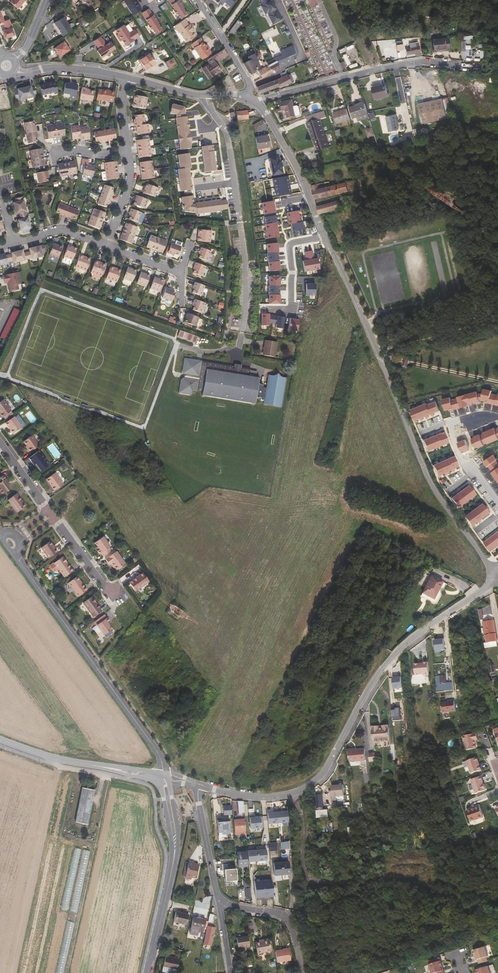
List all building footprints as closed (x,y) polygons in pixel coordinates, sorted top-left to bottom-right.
[(27,0),(12,0),(10,2),(18,9),(25,1),(26,2),(27,0)] [(134,15),(142,10),(137,2),(136,2),(135,0),(125,0),(124,1),(131,12),(132,11),(134,15)] [(177,0),(167,0),(173,10),(172,10),(176,15),(177,15),(179,19),(186,15),(177,0)] [(282,19),(278,10),(275,11),(274,10),(277,8),(272,0),(270,1),(270,0),(260,0),(262,5),(262,6),(265,14),(268,12),(269,14),(268,15),(273,24),(282,19)] [(155,34),(162,29),(149,9),(142,13),(148,22),(147,23),(150,28),(151,27),(155,34)] [(4,26),(11,24),(9,19),(4,21),(0,11),(0,23),(3,22),(4,26)] [(63,36),(72,30),(64,18),(65,17),(63,14),(56,18),(58,21),(54,23),(63,36)] [(189,25),(185,19),(174,26),(178,32),(179,32),(186,42),(195,37),(196,36),(193,32),(192,31),(193,30),(190,25),(189,25)] [(238,20),(230,31),(234,34),(241,24),(238,20)] [(11,24),(4,26),(6,30),(2,31),(5,38),(15,35),(11,24)] [(120,36),(118,37),(121,41),(123,40),(126,46),(134,40),(140,36),(135,29),(129,33),(124,25),(116,30),(119,34),(120,36)] [(100,37),(93,41),(98,48),(101,45),(102,47),(97,51),(102,58),(106,55),(107,56),(112,53),(111,52),(116,49),(111,42),(106,45),(100,37)] [(195,37),(186,42),(188,45),(196,40),(195,37)] [(148,43),(146,45),(148,47),(158,40),(156,38),(148,43)] [(433,40),(434,50),(449,48),(447,38),(433,40)] [(69,50),(64,42),(54,48),(60,56),(69,50)] [(209,50),(207,47),(206,47),(205,46),(202,42),(193,48),(194,49),(199,56),(199,57),(200,56),(202,59),(210,54),(209,51),(209,50)] [(405,48),(406,54),(415,52),(416,56),(421,56),(419,46),(405,48)] [(228,55),(224,49),(207,60),(209,64),(202,69),(209,78),(221,70),(216,63),(228,55)] [(244,63),(249,72),(260,66),(261,65),(262,67),(263,66),(260,61),(258,57),(256,53),(248,57),(250,60),(244,63)] [(144,70),(155,63),(149,54),(144,57),(143,56),(138,60),(144,70)] [(268,65),(272,73),(280,69),(279,67),(282,66),(281,63),(289,59),(287,55),(282,57),(282,55),(275,59),(276,61),(268,65)] [(169,69),(177,65),(172,58),(165,63),(169,69)] [(262,78),(272,73),(268,65),(267,62),(266,61),(263,62),(262,60),(260,61),(263,66),(264,67),(259,70),(262,78)] [(279,78),(287,74),(286,69),(281,71),(282,73),(278,75),(279,78)] [(257,87),(259,93),(278,86),(279,88),(293,81),(291,76),(290,74),(288,75),(287,74),(279,78),(257,87)] [(43,86),(39,87),(41,96),(53,93),(54,95),(58,94),(55,83),(51,84),(50,83),(46,83),(47,85),(43,86)] [(373,88),(383,85),(382,83),(371,86),(373,94),(375,94),(373,88)] [(77,85),(73,85),(73,86),(70,85),(65,84),(63,94),(71,95),(70,99),(75,100),(77,85)] [(386,85),(383,85),(373,88),(375,94),(376,100),(389,96),(386,85)] [(30,88),(30,86),(16,89),(16,91),(13,92),(14,99),(18,99),(18,100),(32,97),(32,95),(35,95),(34,87),(30,88)] [(112,99),(114,89),(103,86),(102,87),(98,86),(97,96),(112,99)] [(86,88),(82,87),(80,99),(92,101),(94,90),(86,89),(86,88)] [(144,108),(147,97),(134,95),(133,99),(135,99),(134,103),(133,103),(132,106),(144,108)] [(447,119),(443,99),(418,105),(422,124),(447,119)] [(288,118),(296,116),(294,107),(292,100),(281,103),(283,111),(286,110),(288,118)] [(174,118),(179,151),(193,149),(192,143),(193,142),(192,131),(190,131),(190,127),(191,127),(191,126),(190,120),(189,120),(188,116),(187,116),(186,105),(172,102),(169,114),(175,116),(175,118),(174,118)] [(360,116),(361,120),(369,117),(364,104),(358,106),(350,108),(353,118),(360,116)] [(350,119),(345,105),(342,106),(343,110),(334,113),(336,121),(337,123),(350,119)] [(248,119),(247,111),(236,112),(237,121),(248,119)] [(136,134),(149,133),(147,125),(144,125),(143,115),(134,116),(134,118),(134,120),(133,120),(134,126),(135,126),(136,130),(136,134)] [(390,132),(399,130),(400,128),(399,124),(398,119),(397,119),(397,115),(386,118),(390,132)] [(328,147),(320,119),(308,122),(315,145),(317,144),(318,150),(328,147)] [(34,126),(33,122),(24,124),(28,144),(37,142),(36,139),(37,138),(35,126),(34,126)] [(63,123),(46,127),(48,139),(65,135),(63,123)] [(89,139),(87,127),(79,128),(78,126),(70,128),(72,139),(79,138),(80,138),(81,140),(88,139),(89,139)] [(366,128),(368,137),(375,135),(373,127),(366,128)] [(115,129),(94,132),(95,141),(97,140),(100,140),(100,141),(112,140),(112,138),(116,138),(115,129)] [(404,142),(414,140),(412,133),(402,135),(404,142)] [(269,135),(255,137),(257,149),(270,147),(269,142),(270,142),(269,135)] [(151,156),(148,139),(136,141),(136,146),(138,154),(138,158),(151,156)] [(213,145),(202,146),(205,172),(217,170),(213,145)] [(41,149),(29,152),(33,168),(44,166),(41,149)] [(181,191),(192,189),(189,168),(191,167),(189,153),(178,154),(180,169),(178,169),(181,191)] [(269,158),(273,176),(285,173),(284,167),(281,167),(280,160),(278,161),(277,155),(269,158)] [(142,180),(154,178),(151,161),(139,163),(140,168),(141,176),(142,180)] [(74,162),(58,165),(60,177),(77,174),(74,162)] [(116,162),(104,164),(106,181),(119,179),(116,162)] [(83,175),(93,177),(95,167),(88,165),(88,167),(84,166),(83,175)] [(47,171),(36,173),(38,183),(47,182),(46,178),(48,178),(47,171)] [(287,176),(273,179),(276,197),(291,194),(287,176)] [(311,186),(314,199),(348,191),(348,190),(357,188),(357,187),(355,181),(322,189),(320,184),(312,186),(311,186)] [(112,188),(104,185),(97,204),(106,207),(107,205),(107,204),(108,204),(113,192),(111,191),(112,191),(112,188)] [(154,196),(157,189),(146,185),(145,189),(144,189),(143,192),(154,196)] [(222,210),(221,199),(195,202),(196,204),(192,204),(192,202),(194,202),(193,195),(182,196),(183,204),(184,203),(185,211),(197,212),(197,214),(222,210)] [(144,209),(148,200),(136,196),(135,199),(134,205),(144,209)] [(16,203),(13,204),(14,207),(16,215),(19,214),(20,220),(27,219),(25,212),(26,212),(23,201),(22,198),(15,199),(16,203)] [(319,215),(321,214),(331,211),(331,210),(345,206),(343,202),(342,202),(341,200),(329,204),(317,207),(319,215)] [(264,214),(276,212),(274,201),(262,203),(263,207),(261,207),(261,209),(264,208),(264,214)] [(78,211),(59,204),(56,212),(58,213),(60,214),(59,215),(71,219),(72,218),(73,219),(75,219),(78,211)] [(105,213),(93,209),(88,225),(99,229),(101,224),(104,217),(105,213)] [(131,210),(127,219),(137,223),(141,213),(131,210)] [(301,210),(287,212),(289,224),(291,223),(293,231),(306,229),(306,227),(304,227),(303,221),(300,222),(300,217),(302,217),(302,216),(299,216),(299,212),(301,212),(301,210)] [(266,224),(277,222),(278,222),(276,212),(264,214),(266,224)] [(30,229),(28,219),(27,219),(20,220),(21,221),(18,221),(18,222),(20,230),(21,231),(23,231),(24,234),(30,232),(30,229)] [(279,236),(277,222),(266,224),(265,224),(266,230),(264,230),(264,232),(267,231),(268,237),(265,237),(266,239),(279,236)] [(121,239),(132,243),(138,227),(126,223),(121,239)] [(210,242),(211,231),(198,230),(198,233),(199,234),(199,237),(197,237),(197,240),(210,242)] [(162,253),(166,241),(150,236),(146,247),(162,253)] [(179,255),(181,247),(172,243),(169,253),(174,255),(175,254),(179,255)] [(49,256),(58,259),(62,248),(57,246),(57,245),(53,244),(49,256)] [(72,261),(73,261),(76,249),(72,248),(72,247),(68,245),(63,258),(72,261)] [(45,252),(43,246),(39,247),(30,249),(29,249),(30,252),(23,254),(22,251),(16,253),(11,254),(11,255),(5,256),(5,254),(0,255),(0,266),(7,264),(7,263),(13,262),(14,264),(25,261),(31,259),(32,260),(42,257),(41,253),(45,252)] [(207,261),(211,251),(201,248),(199,254),(200,254),(199,258),(207,261)] [(303,260),(305,272),(320,269),(318,258),(315,258),(313,250),(305,251),(306,259),(303,260)] [(84,257),(79,255),(75,269),(87,273),(91,260),(88,259),(87,260),(84,259),(84,257)] [(101,277),(106,265),(102,264),(101,265),(98,264),(98,263),(95,262),(91,273),(101,277)] [(202,275),(206,266),(195,263),(193,268),(195,269),(193,272),(202,275)] [(116,282),(121,270),(117,269),(117,271),(113,269),(114,268),(110,267),(106,279),(116,282)] [(132,283),(136,272),(131,270),(131,269),(128,268),(123,280),(132,283)] [(21,284),(19,272),(3,275),(5,283),(8,283),(9,291),(19,290),(18,284),(21,284)] [(146,287),(150,276),(145,274),(141,273),(137,284),(146,287)] [(281,276),(269,276),(269,304),(281,304),(281,276)] [(159,292),(163,281),(158,279),(159,278),(155,277),(150,289),(159,292)] [(202,296),(205,286),(195,282),(193,288),(194,289),(193,292),(202,296)] [(172,291),(173,290),(166,288),(162,298),(172,301),(175,293),(172,291)] [(202,312),(205,303),(195,299),(193,305),(194,306),(193,309),(202,312)] [(7,340),(21,310),(14,307),(0,337),(7,340)] [(270,314),(262,314),(262,325),(270,326),(269,323),(276,324),(276,328),(283,329),(285,317),(270,314)] [(194,326),(196,319),(186,315),(185,319),(187,319),(185,323),(194,326)] [(300,320),(290,318),(288,330),(298,331),(300,320)] [(196,343),(197,337),(180,331),(178,337),(196,343)] [(275,357),(277,342),(265,340),(263,355),(275,357)] [(197,392),(202,362),(184,359),(182,372),(184,375),(185,375),(185,378),(184,378),(181,380),(178,393),(191,395),(192,391),(197,392)] [(281,407),(286,380),(279,379),(277,375),(274,378),(268,377),(266,389),(263,388),(263,386),(258,384),(259,378),(257,377),(257,372),(250,371),(250,370),(241,369),(241,366),(235,365),(234,367),(202,362),(197,392),(203,393),(202,396),(255,405),(256,399),(261,399),(261,400),(263,400),(263,404),(281,407)] [(481,399),(485,400),(485,402),(489,403),(489,404),(497,406),(497,392),(497,393),(493,392),(494,390),(483,387),(481,399)] [(454,399),(457,409),(461,407),(461,409),(471,406),(470,404),(472,403),(472,404),(476,403),(477,404),(482,403),(481,399),(478,390),(458,395),(458,398),(454,399)] [(450,397),(442,400),(445,410),(449,410),(449,411),(457,409),(454,399),(451,400),(450,397)] [(0,402),(0,414),(3,417),(11,411),(3,400),(0,402)] [(427,403),(411,410),(416,423),(418,421),(418,420),(420,419),(421,420),(424,419),(423,418),(426,416),(426,418),(429,417),(428,415),(431,414),(432,416),(434,415),(434,413),(440,411),(436,400),(427,404),(427,403)] [(22,428),(14,417),(5,423),(8,427),(9,426),(11,430),(10,430),(13,434),(22,428)] [(475,451),(497,441),(497,425),(469,437),(475,451)] [(425,438),(422,439),(427,451),(448,443),(444,432),(439,434),(439,432),(436,433),(437,435),(432,437),(432,435),(429,436),(430,438),(426,439),(425,438)] [(39,446),(32,435),(23,441),(26,446),(28,448),(27,449),(26,450),(28,453),(39,446)] [(41,449),(38,451),(44,459),(47,457),(41,449)] [(38,451),(30,457),(40,471),(49,465),(48,465),(51,462),(47,457),(44,459),(38,451)] [(496,460),(497,460),(494,455),(484,462),(497,480),(497,462),(496,460)] [(454,456),(433,465),(438,478),(441,477),(440,475),(445,473),(445,475),(448,474),(447,472),(451,470),(452,472),(455,471),(454,469),(458,467),(454,456)] [(63,485),(55,473),(46,479),(49,483),(50,483),(52,486),(52,487),(55,491),(63,485)] [(7,486),(6,484),(8,483),(3,476),(0,478),(0,492),(2,495),(10,490),(7,486)] [(452,495),(450,497),(458,507),(476,494),(469,485),(460,492),(458,490),(456,492),(457,494),(454,496),(452,495)] [(25,506),(16,494),(7,500),(17,513),(25,506)] [(482,504),(464,517),(472,527),(475,526),(474,524),(477,522),(478,523),(481,521),(480,520),(489,513),(482,504)] [(483,542),(491,552),(497,547),(497,533),(496,534),(495,533),(492,535),(494,536),(491,538),(490,536),(488,538),(489,539),(487,541),(485,540),(483,542)] [(109,547),(102,536),(94,542),(97,546),(99,549),(98,550),(97,551),(100,554),(101,553),(103,557),(111,551),(109,547)] [(51,546),(52,545),(49,542),(40,548),(48,559),(57,553),(54,549),(54,550),(51,546)] [(116,551),(114,553),(122,565),(125,563),(116,551)] [(122,565),(114,553),(105,559),(109,565),(110,564),(111,563),(114,566),(116,569),(122,565)] [(72,571),(62,557),(53,563),(63,577),(72,571)] [(142,573),(132,580),(139,589),(149,582),(142,573)] [(433,576),(428,573),(425,579),(428,581),(422,591),(433,597),(435,594),(436,594),(442,582),(433,576)] [(79,580),(76,576),(67,583),(77,596),(86,590),(81,584),(78,580),(79,580)] [(139,589),(132,580),(128,582),(135,591),(139,589)] [(101,611),(91,597),(82,603),(92,617),(101,611)] [(108,621),(103,614),(93,622),(103,635),(111,629),(108,626),(106,622),(107,622),(108,621)] [(486,642),(496,640),(493,620),(482,622),(486,642)] [(423,665),(414,665),(415,676),(423,675),(423,676),(426,676),(425,663),(423,663),(423,665)] [(403,676),(394,677),(395,689),(403,688),(403,676)] [(445,676),(435,677),(436,684),(435,684),(435,690),(443,689),(443,683),(446,683),(445,676)] [(451,703),(442,704),(443,710),(441,710),(442,714),(453,712),(451,703)] [(401,708),(392,709),(393,721),(402,720),(401,708)] [(388,727),(375,728),(376,748),(389,747),(388,727)] [(473,740),(474,739),(475,739),(473,732),(461,737),(466,751),(475,747),(474,744),(473,740)] [(365,749),(348,750),(349,762),(366,760),(365,749)] [(476,757),(466,761),(470,773),(481,769),(476,757)] [(482,785),(483,784),(480,776),(470,780),(473,788),(482,785)] [(485,790),(483,784),(482,785),(473,788),(475,793),(485,790)] [(343,785),(339,785),(331,785),(333,800),(337,800),(337,801),(345,801),(343,785)] [(84,822),(91,788),(79,786),(72,819),(84,822)] [(232,814),(231,805),(223,806),(224,815),(232,814)] [(479,807),(466,811),(470,822),(483,818),(479,807)] [(267,812),(268,823),(278,823),(276,810),(272,811),(273,812),(267,812)] [(281,810),(276,810),(278,823),(288,822),(287,811),(281,811),(281,810)] [(253,816),(249,816),(250,828),(264,827),(263,816),(253,817),(253,816)] [(222,819),(217,819),(218,832),(225,832),(225,833),(230,833),(231,833),(230,821),(229,821),(229,820),(222,820),(222,819)] [(245,834),(244,819),(234,820),(235,834),(245,834)] [(288,841),(280,842),(281,856),(289,855),(288,841)] [(262,849),(247,850),(248,862),(267,860),(266,848),(262,848),(262,849)] [(246,851),(237,852),(238,867),(247,866),(246,851)] [(192,862),(190,861),(186,878),(191,880),(191,878),(195,879),(198,865),(194,864),(194,865),(192,864),(192,862)] [(288,861),(272,862),(273,875),(289,874),(288,861)] [(378,865),(362,868),(364,876),(383,873),(382,869),(379,869),(378,865)] [(236,869),(225,870),(226,882),(237,881),(236,869)] [(273,880),(255,881),(256,899),(274,898),(273,880)] [(189,915),(179,913),(177,922),(187,924),(189,915)] [(204,927),(207,927),(208,922),(206,921),(206,920),(196,918),(194,929),(203,931),(204,927)] [(206,935),(213,937),(215,927),(208,925),(206,935)] [(249,947),(248,936),(237,938),(238,947),(244,946),(246,946),(246,948),(249,947)] [(263,942),(259,942),(255,943),(257,953),(270,951),(269,939),(262,940),(263,942)] [(474,961),(475,965),(484,962),(483,958),(484,958),(481,948),(469,952),(471,957),(473,957),(474,961)] [(283,950),(275,951),(277,962),(291,960),(289,949),(283,950)] [(167,968),(177,970),(179,960),(170,957),(167,968)] [(438,969),(439,968),(438,963),(426,967),(428,972),(439,972),(438,969)]
